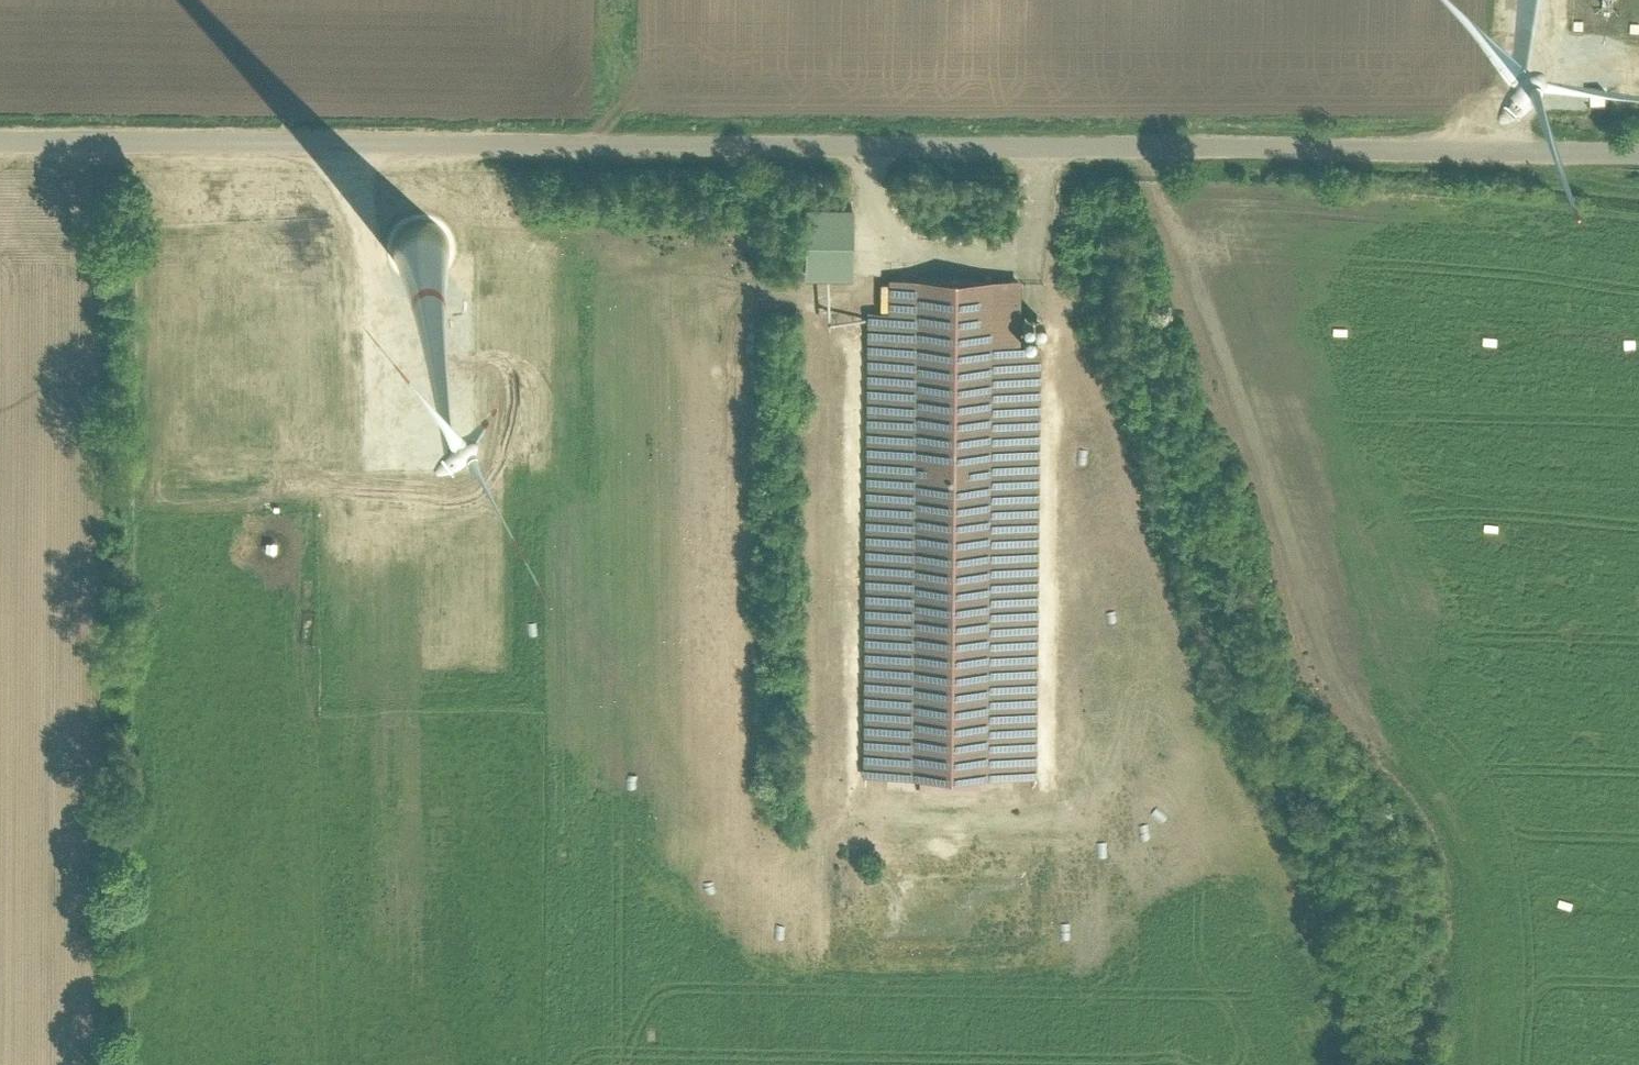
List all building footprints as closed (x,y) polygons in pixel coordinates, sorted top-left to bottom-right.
[(856,268),(858,201),(813,200),(811,266),(856,268)] [(1021,278),(884,279),(884,307),(865,307),(867,771),(923,771),(923,787),(986,787),(986,770),(1042,770),(1041,342),(1036,342),(1036,326),(1046,326),(1046,316),(1021,316),(1021,278)]
